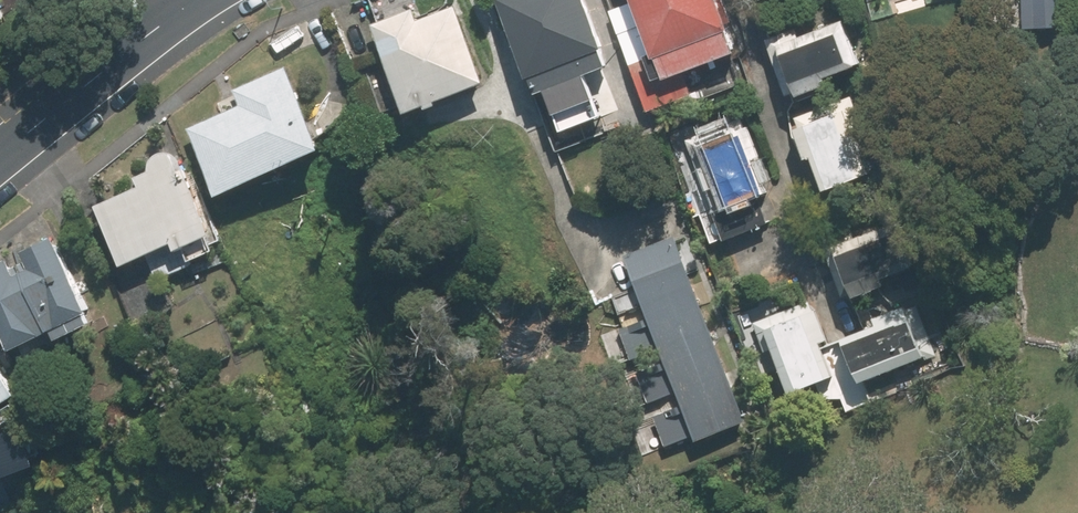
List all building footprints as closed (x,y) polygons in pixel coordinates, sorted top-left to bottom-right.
[(535,88),(609,61),(586,0),(502,0),(535,88)] [(722,0),(636,0),(666,78),(741,49),(722,0)] [(409,112),(489,82),(459,3),(419,18),(416,8),(375,23),(409,112)] [(841,18),(779,42),(797,88),(859,64),(841,18)] [(189,127),(219,195),(325,147),(287,64),(236,87),(243,103),(189,127)] [(817,153),(830,187),(872,172),(848,107),(799,125),(810,156),(817,153)] [(702,144),(724,207),(770,191),(748,128),(702,144)] [(95,205),(123,264),(175,239),(178,246),(213,230),(180,156),(172,150),(160,150),(152,159),(151,169),(136,176),(140,184),(95,205)] [(902,220),(836,244),(851,285),(917,261),(902,220)] [(30,266),(24,269),(51,329),(91,310),(55,235),(23,250),(30,266)] [(695,281),(678,235),(628,254),(645,300),(695,281)] [(51,329),(24,269),(17,272),(10,256),(0,261),(0,319),(14,347),(51,329)] [(712,327),(695,281),(645,300),(662,346),(712,327)] [(789,388),(836,373),(816,311),(768,326),(789,388)] [(914,313),(846,336),(860,378),(929,355),(914,313)] [(730,373),(712,327),(662,346),(679,392),(730,373)] [(22,392),(0,358),(0,406),(22,392)] [(747,419),(730,373),(679,392),(684,403),(697,438),(747,419)]
